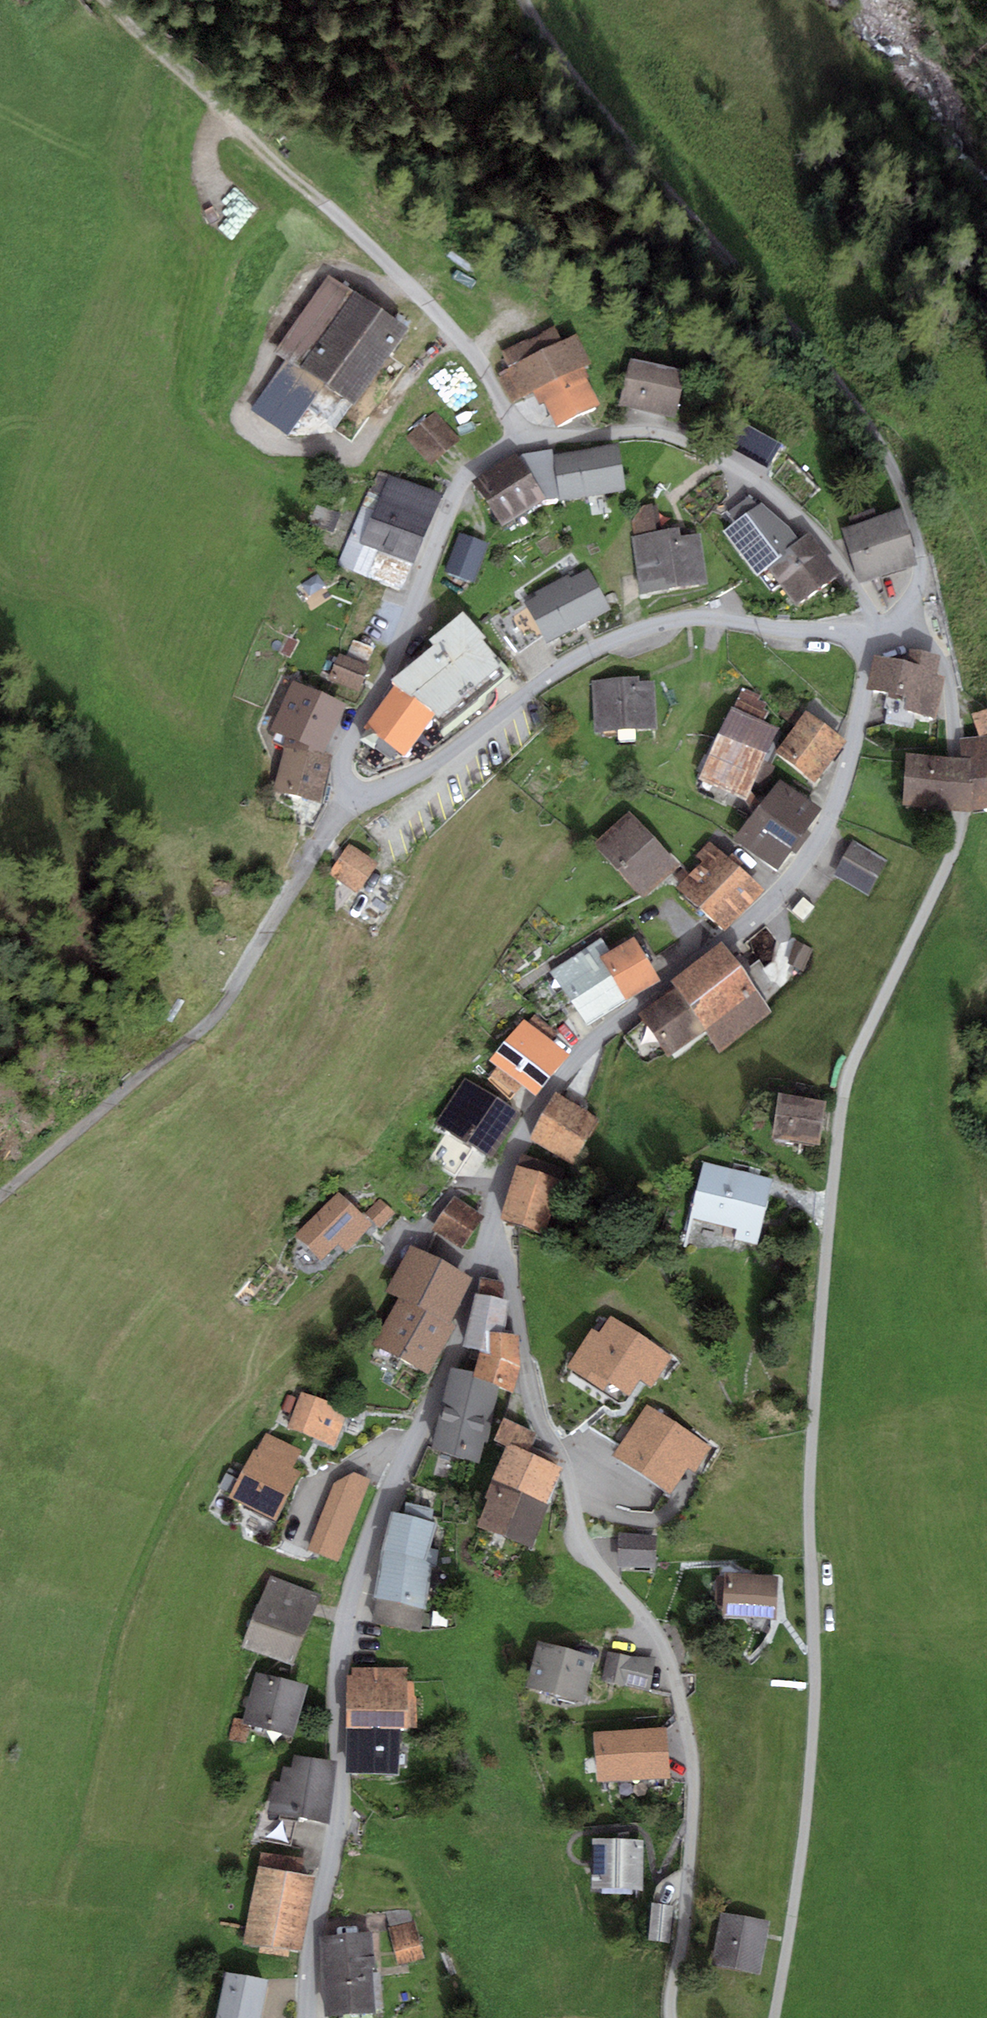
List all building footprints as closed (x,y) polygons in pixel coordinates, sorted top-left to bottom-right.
[(354,407),(408,327),(327,273),(273,353),(285,360),(323,387),(354,407)] [(502,353),(510,368),(562,342),(555,326),(502,353)] [(600,405),(586,377),(589,375),(584,365),(592,361),(579,334),(562,342),(510,368),(498,374),(511,401),(533,391),(540,405),(545,402),(557,426),(600,405)] [(631,358),(620,406),(674,416),(680,389),(677,369),(631,358)] [(289,435),(323,387),(285,360),(252,410),(289,435)] [(462,439),(436,412),(406,438),(432,466),(462,439)] [(783,449),(741,426),(727,451),(769,474),(783,449)] [(619,444),(553,455),(560,496),(560,500),(626,489),(619,444)] [(553,449),(518,456),(547,498),(560,496),(553,455),(553,449)] [(518,456),(515,453),(473,483),(505,528),(547,498),(518,456)] [(359,544),(387,473),(378,469),(339,565),(368,577),(378,552),(359,544)] [(413,565),(441,492),(387,473),(359,544),(378,552),(413,565)] [(727,512),(735,523),(757,506),(750,496),(727,512)] [(635,535),(657,532),(653,503),(643,505),(632,520),(635,535)] [(797,606),(841,573),(810,532),(800,540),(787,524),(762,503),(757,506),(735,523),(723,531),(772,590),(780,582),(797,606)] [(848,517),(851,525),(877,518),(874,509),(848,517)] [(851,525),(841,528),(858,582),(919,563),(903,510),(877,518),(851,525)] [(633,535),(641,593),(708,584),(701,534),(680,537),(679,529),(657,532),(635,535),(633,535)] [(475,584),(490,545),(460,533),(445,572),(475,584)] [(413,565),(378,552),(368,577),(403,590),(413,565)] [(525,603),(546,642),(612,607),(591,568),(572,578),(569,574),(534,592),(536,597),(525,603)] [(433,716),(443,728),(510,671),(482,639),(486,636),(463,611),(430,640),(434,644),(390,682),(395,685),(413,701),(417,697),(433,716)] [(346,656),(367,666),(375,649),(354,639),(346,656)] [(935,674),(939,654),(916,650),(911,649),(909,661),(897,659),(875,654),(868,689),(887,692),(887,695),(901,699),(907,700),(904,712),(916,714),(927,716),(936,718),(944,675),(935,674)] [(346,656),(338,653),(328,677),(359,691),(370,667),(367,666),(346,656)] [(591,679),(594,732),(658,728),(655,681),(640,681),(639,675),(591,679)] [(347,705),(292,680),(271,726),(286,733),(284,745),(325,754),(326,751),(347,705)] [(366,726),(405,755),(433,716),(417,697),(413,701),(395,685),(366,726)] [(743,687),(734,707),(764,721),(769,712),(763,709),(766,704),(758,700),(761,695),(743,687)] [(901,699),(887,695),(884,708),(888,709),(885,723),(913,729),(916,714),(904,712),(907,700),(901,699)] [(779,714),(796,726),(804,715),(787,703),(779,714)] [(734,707),(731,706),(699,779),(746,800),(778,727),(764,721),(734,707)] [(979,734),(986,732),(986,709),(972,714),(979,734)] [(796,726),(776,753),(816,782),(847,739),(807,710),(804,715),(796,726)] [(906,753),(901,807),(961,813),(965,813),(986,809),(986,735),(960,739),(961,759),(957,758),(906,753)] [(325,754),(284,745),(274,792),(322,802),(332,755),(325,754)] [(780,778),(731,840),(773,873),(790,852),(795,855),(813,832),(809,829),(822,811),(780,778)] [(631,810),(594,843),(643,898),(680,865),(631,810)] [(888,860),(853,841),(834,875),(869,894),(888,860)] [(725,932),(765,889),(710,843),(696,855),(703,861),(678,889),(725,932)] [(378,865),(349,844),(329,873),(357,894),(378,865)] [(816,908),(803,897),(791,910),(804,921),(816,908)] [(609,950),(599,956),(627,1000),(660,978),(632,935),(609,950)] [(587,1025),(627,1000),(599,956),(609,950),(602,939),(592,945),(552,971),(587,1025)] [(723,941),(671,981),(676,989),(706,1032),(720,1053),(772,1013),(765,1003),(782,991),(761,960),(744,972),(723,941)] [(795,941),(786,963),(803,970),(812,948),(795,941)] [(669,1057),(706,1032),(676,989),(640,1014),(669,1057)] [(528,1022),(552,1041),(558,1033),(535,1015),(528,1022)] [(528,1022),(523,1019),(490,1061),(498,1067),(522,1085),(537,1097),(570,1055),(552,1041),(528,1022)] [(663,1046),(643,1020),(623,1036),(643,1060),(663,1046)] [(511,1100),(522,1085),(498,1067),(488,1079),(511,1100)] [(494,1158),(521,1112),(464,1078),(437,1125),(494,1158)] [(602,1122),(556,1093),(528,1137),(575,1166),(602,1122)] [(826,1102),(779,1094),(772,1137),(819,1145),(826,1102)] [(566,1169),(521,1154),(500,1218),(545,1233),(566,1169)] [(774,1177),(704,1161),(691,1216),(737,1227),(734,1238),(758,1244),(774,1177)] [(340,1191),(294,1235),(320,1261),(339,1243),(347,1252),(374,1225),(340,1191)] [(431,1226),(461,1248),(484,1216),(454,1194),(431,1226)] [(365,1212),(380,1226),(395,1210),(380,1196),(365,1212)] [(430,1375),(455,1325),(449,1322),(473,1277),(411,1244),(387,1290),(399,1296),(373,1346),(430,1375)] [(481,1275),(476,1293),(501,1300),(506,1281),(481,1275)] [(476,1293),(463,1346),(480,1351),(488,1353),(490,1332),(504,1334),(508,1301),(501,1300),(476,1293)] [(611,1315),(599,1333),(592,1329),(567,1367),(625,1405),(641,1380),(653,1387),(673,1356),(611,1315)] [(504,1334),(490,1332),(488,1353),(480,1351),(474,1371),(474,1375),(500,1387),(512,1393),(518,1363),(519,1335),(504,1334)] [(451,1368),(432,1451),(480,1462),(484,1442),(488,1444),(500,1387),(474,1375),(474,1371),(451,1368)] [(287,1428),(334,1446),(348,1410),(302,1391),(299,1399),(292,1414),(287,1428)] [(283,1410),(292,1414),(299,1399),(289,1395),(283,1410)] [(712,1447),(647,1404),(613,1457),(671,1495),(688,1469),(695,1474),(712,1447)] [(528,1453),(536,1433),(502,1419),(494,1439),(507,1444),(528,1453)] [(230,1493),(228,1497),(277,1522),(303,1471),(293,1466),(302,1449),(266,1431),(257,1449),(255,1448),(242,1473),(230,1493)] [(551,1506),(547,1504),(562,1467),(528,1453),(507,1444),(486,1496),(489,1498),(477,1527),(529,1548),(551,1506)] [(220,1487),(230,1493),(242,1473),(231,1467),(220,1487)] [(340,1564),(372,1479),(354,1473),(332,1483),(307,1551),(340,1564)] [(404,1515),(432,1522),(436,1509),(407,1502),(404,1515)] [(404,1515),(390,1512),(381,1550),(374,1598),(377,1598),(425,1609),(432,1566),(436,1567),(438,1550),(428,1548),(436,1523),(432,1522),(404,1515)] [(658,1536),(619,1533),(617,1564),(655,1567),(658,1536)] [(779,1576),(724,1574),(722,1618),(777,1620),(779,1576)] [(269,1577),(242,1647),(293,1666),(320,1596),(269,1577)] [(425,1609),(377,1598),(371,1622),(419,1633),(425,1609)] [(585,1703),(596,1656),(538,1642),(527,1689),(585,1703)] [(656,1659),(608,1653),(602,1683),(651,1692),(656,1659)] [(352,1675),(346,1675),(346,1727),(400,1727),(416,1727),(416,1680),(408,1680),(408,1668),(352,1668),(352,1675)] [(307,1686),(255,1672),(242,1720),(242,1723),(250,1725),(293,1736),(307,1686)] [(242,1723),(242,1720),(234,1717),(228,1738),(245,1742),(250,1725),(242,1723)] [(400,1774),(400,1727),(346,1727),(346,1773),(400,1774)] [(666,1729),(594,1733),(596,1781),(669,1778),(666,1729)] [(285,1818),(329,1824),(339,1761),(295,1754),(293,1768),(283,1766),(280,1782),(273,1781),(268,1815),(275,1816),(285,1818)] [(643,1887),(643,1840),(593,1840),(593,1887),(643,1887)] [(261,1851),(258,1865),(300,1873),(303,1859),(261,1851)] [(292,1950),(300,1952),(315,1876),(300,1873),(258,1865),(243,1941),(260,1944),(258,1953),(290,1959),(292,1950)] [(671,1943),(673,1906),(651,1904),(649,1942),(671,1943)] [(771,1922),(722,1913),(713,1964),(763,1972),(771,1922)] [(416,1922),(389,1929),(397,1965),(424,1959),(416,1922)] [(372,1932),(318,1936),(324,2016),(338,2015),(373,2013),(375,2013),(375,2009),(382,2009),(380,1972),(372,1973),(372,1967),(374,1967),(372,1932)] [(268,1979),(225,1971),(216,2017),(260,2017),(268,1979)]
